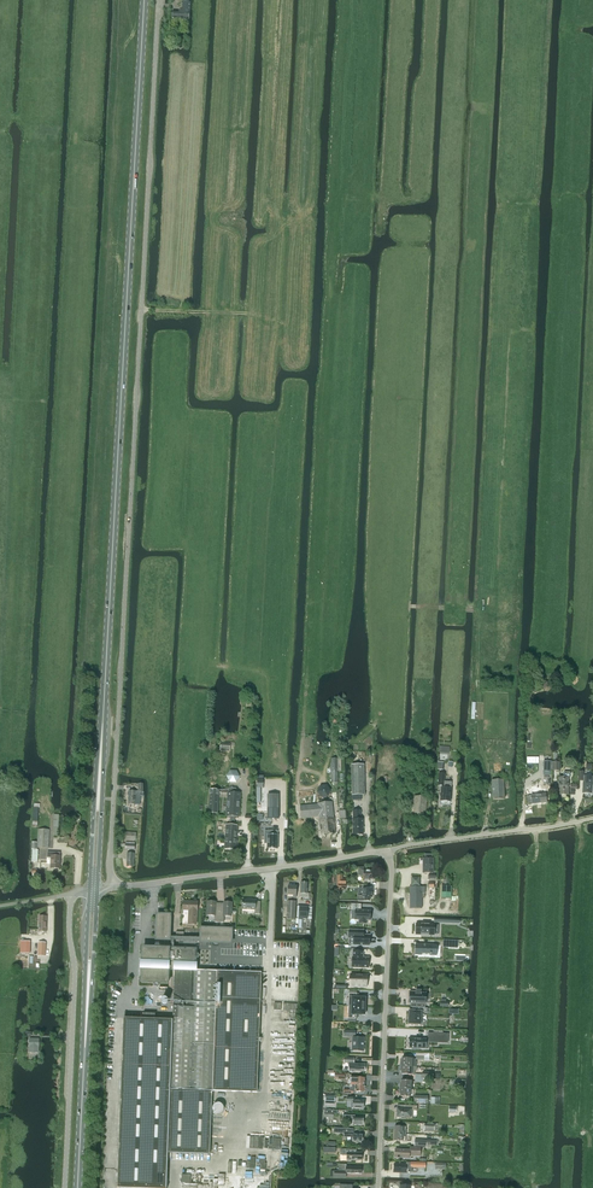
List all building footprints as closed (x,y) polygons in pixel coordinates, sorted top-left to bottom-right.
[(182,11),(173,11),(173,14),(172,18),(189,19),(190,2),(182,2),(182,11)] [(546,680),(538,684),(541,690),(549,687),(546,680)] [(341,759),(331,759),(331,783),(338,783),(338,771),(341,771),(341,759)] [(365,765),(351,765),(352,795),(357,795),(365,795),(365,765)] [(240,777),(237,771),(230,770),(226,776),(230,782),(236,783),(240,777)] [(559,778),(558,795),(568,795),(568,778),(568,777),(569,777),(570,776),(571,775),(570,773),(569,772),(565,772),(563,773),(563,775),(563,776),(565,777),(565,778),(559,778)] [(582,793),(591,794),(591,792),(592,793),(592,786),(592,777),(584,776),(584,772),(580,772),(579,781),(583,781),(582,793)] [(442,785),(442,788),(441,801),(450,802),(452,782),(444,782),(445,774),(439,774),(438,785),(442,785)] [(504,800),(504,781),(504,780),(492,781),(493,800),(504,800)] [(223,790),(222,793),(228,793),(227,807),(226,812),(226,816),(230,816),(230,825),(226,825),(224,849),(236,850),(238,826),(234,826),(235,816),(239,817),(240,793),(236,793),(236,789),(229,788),(229,789),(223,790)] [(219,793),(222,793),(222,790),(219,790),(210,789),(208,813),(218,813),(219,793)] [(528,803),(532,803),(532,804),(537,803),(540,802),(540,803),(546,802),(545,794),(531,795),(531,796),(527,797),(528,803)] [(278,819),(278,795),(268,795),(268,819),(278,819)] [(426,797),(415,797),(413,817),(425,817),(426,797)] [(318,804),(300,806),(301,818),(319,816),(321,835),(335,834),(332,802),(329,803),(323,803),(318,804)] [(347,820),(346,820),(345,810),(339,811),(339,818),(343,818),(343,824),(347,824),(347,820)] [(352,818),(353,835),(364,834),(363,817),(362,817),(361,810),(353,810),(354,818),(352,818)] [(37,848),(48,848),(49,830),(38,829),(37,848)] [(265,831),(264,844),(269,844),(268,848),(278,849),(278,834),(278,831),(265,831)] [(136,833),(124,832),(124,839),(136,840),(136,833)] [(60,869),(60,856),(60,853),(56,852),(47,852),(47,858),(51,858),(51,869),(60,869)] [(423,867),(422,873),(433,873),(433,859),(432,859),(432,854),(425,854),(425,859),(424,859),(423,867)] [(358,868),(358,876),(363,876),(363,881),(370,881),(370,879),(372,879),(372,871),(363,871),(364,868),(359,868),(358,868)] [(337,876),(337,884),(345,885),(345,880),(342,880),(342,876),(337,876)] [(411,877),(411,886),(420,886),(420,877),(411,877)] [(301,882),(300,893),(300,897),(309,898),(309,894),(307,893),(308,883),(301,882)] [(345,889),(345,885),(337,884),(337,893),(341,893),(341,889),(345,889)] [(288,886),(288,893),(288,895),(293,896),(293,898),(296,898),(297,887),(288,886)] [(441,886),(441,898),(451,899),(452,886),(451,886),(450,886),(444,886),(441,886)] [(420,893),(425,893),(425,887),(421,887),(409,887),(410,893),(409,908),(422,909),(422,893),(420,893)] [(358,896),(358,901),(369,902),(369,898),(372,898),(372,890),(370,890),(370,888),(362,888),(362,896),(358,896)] [(242,909),(255,910),(255,914),(260,914),(260,902),(256,902),(256,900),(242,899),(242,909)] [(287,901),(287,913),(286,919),(295,920),(296,901),(287,901)] [(198,902),(183,902),(183,910),(189,910),(189,924),(196,925),(197,911),(198,902)] [(208,902),(207,915),(214,915),(214,922),(219,922),(220,904),(216,904),(216,902),(208,902)] [(220,904),(219,922),(224,923),(224,916),(231,916),(232,903),(224,903),(224,904),(220,904)] [(299,906),(299,918),(308,919),(308,907),(299,906)] [(355,910),(354,920),(359,920),(359,924),(367,924),(367,921),(371,921),(371,911),(355,910)] [(155,925),(155,928),(157,928),(156,940),(170,940),(171,915),(157,914),(157,925),(155,925)] [(416,923),(416,935),(434,936),(435,924),(416,923)] [(176,938),(176,941),(184,941),(201,942),(215,942),(215,944),(217,944),(218,942),(232,943),(232,930),(201,928),(201,937),(184,936),(176,936),(176,938)] [(349,929),(349,939),(353,939),(353,945),(370,946),(370,935),(364,935),(364,930),(349,929)] [(435,954),(436,945),(416,944),(415,956),(431,956),(431,954),(435,954)] [(142,968),(141,982),(155,983),(155,984),(158,985),(158,983),(168,983),(169,969),(175,969),(168,1153),(210,1154),(212,1090),(257,1092),(261,972),(195,970),(193,970),(193,968),(194,968),(194,967),(195,967),(195,966),(194,966),(193,965),(193,964),(195,964),(196,958),(197,958),(197,955),(196,955),(196,949),(182,949),(180,949),(175,948),(175,949),(169,949),(169,948),(160,948),(160,946),(157,946),(157,948),(143,947),(142,961),(142,962),(144,962),(144,968),(142,968)] [(352,967),(352,968),(362,968),(369,968),(369,957),(363,957),(364,951),(363,951),(353,951),(353,957),(352,957),(352,967)] [(350,973),(350,988),(367,988),(368,974),(350,973)] [(410,992),(409,1003),(411,1003),(411,1007),(425,1008),(425,1007),(425,1004),(426,1004),(426,1000),(428,1001),(429,994),(426,994),(426,993),(410,992)] [(365,1006),(366,998),(357,997),(357,993),(349,993),(348,1006),(356,1006),(365,1006)] [(365,1015),(365,1006),(356,1006),(348,1006),(348,1018),(356,1019),(356,1014),(365,1015)] [(427,1013),(427,1008),(415,1008),(415,1011),(409,1011),(408,1024),(421,1025),(421,1013),(427,1013)] [(118,1187),(122,1187),(167,1187),(168,1153),(173,1020),(124,1018),(123,1056),(124,1056),(123,1062),(122,1062),(121,1100),(122,1100),(122,1106),(121,1106),(119,1144),(120,1144),(120,1150),(119,1150),(118,1187)] [(355,1031),(344,1031),(344,1036),(351,1037),(351,1036),(353,1036),(352,1051),(363,1051),(364,1038),(355,1038),(355,1031)] [(409,1038),(409,1049),(412,1049),(412,1050),(416,1050),(416,1049),(426,1049),(426,1042),(443,1043),(443,1033),(428,1033),(428,1039),(409,1038)] [(29,1038),(29,1053),(39,1053),(39,1039),(29,1038)] [(401,1061),(401,1066),(406,1066),(412,1067),(414,1067),(415,1067),(415,1061),(414,1061),(414,1059),(412,1059),(402,1058),(402,1061),(401,1061)] [(349,1064),(349,1071),(349,1072),(355,1073),(355,1071),(365,1072),(365,1065),(354,1064),(349,1064)] [(406,1066),(401,1066),(401,1071),(402,1071),(401,1074),(414,1075),(414,1067),(406,1066)] [(400,1083),(400,1088),(411,1089),(411,1081),(401,1081),(401,1083),(400,1083)] [(344,1089),(344,1093),(353,1094),(353,1092),(364,1092),(364,1085),(356,1085),(352,1085),(352,1088),(350,1088),(350,1089),(344,1089)] [(410,1097),(411,1089),(400,1088),(400,1094),(401,1094),(400,1097),(410,1097)] [(354,1098),(347,1098),(347,1102),(354,1102),(353,1108),(364,1109),(364,1101),(354,1100),(354,1098)] [(402,1118),(406,1119),(406,1118),(412,1118),(413,1111),(417,1111),(417,1106),(400,1105),(400,1110),(398,1109),(397,1117),(402,1117),(402,1118)] [(342,1121),(353,1122),(353,1125),(363,1126),(363,1118),(354,1117),(354,1116),(343,1115),(342,1121)] [(344,1137),(347,1137),(351,1137),(350,1142),(362,1142),(362,1135),(357,1135),(358,1134),(353,1133),(353,1129),(334,1128),(334,1133),(344,1133),(344,1137)] [(410,1150),(395,1149),(395,1158),(397,1158),(399,1159),(399,1158),(409,1158),(409,1155),(420,1156),(421,1148),(416,1147),(416,1151),(410,1151),(410,1150)] [(347,1155),(347,1160),(362,1160),(362,1153),(352,1153),(350,1153),(350,1149),(340,1149),(340,1155),(347,1155)] [(394,1163),(394,1173),(406,1173),(406,1172),(412,1172),(412,1168),(411,1167),(411,1162),(406,1162),(406,1164),(394,1163)] [(339,1171),(334,1171),(334,1178),(346,1178),(346,1173),(361,1174),(361,1172),(362,1172),(362,1169),(361,1168),(361,1167),(351,1167),(351,1168),(346,1168),(347,1165),(339,1164),(339,1168),(338,1168),(338,1169),(339,1169),(339,1171)]
